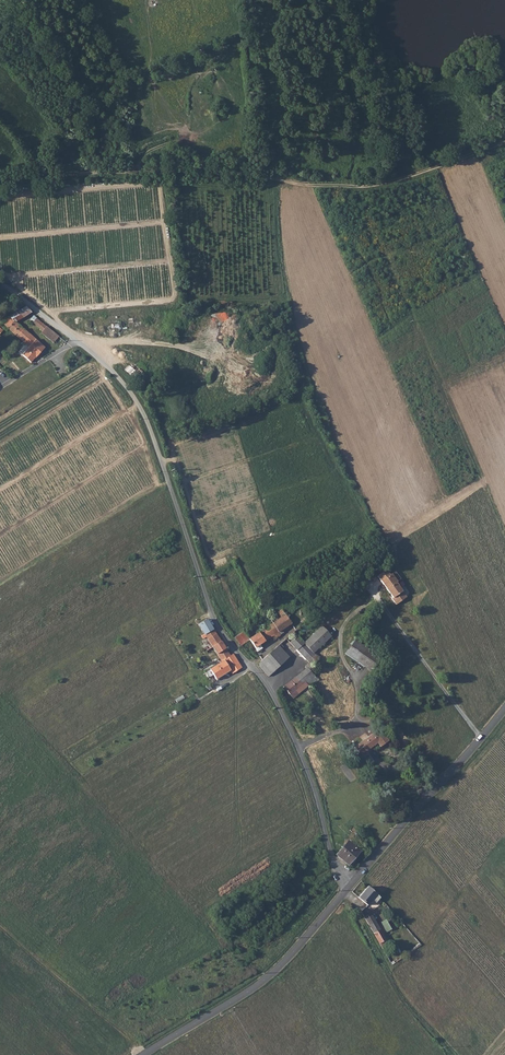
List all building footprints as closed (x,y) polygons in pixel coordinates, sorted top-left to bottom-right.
[(17,312),(23,317),(27,314),(22,309),(19,311),(17,312)] [(9,317),(15,322),(23,317),(17,312),(9,317)] [(15,322),(9,317),(1,326),(4,329),(6,326),(23,342),(30,334),(15,322)] [(37,319),(33,323),(43,331),(46,326),(37,319)] [(59,336),(49,329),(44,336),(53,343),(59,336)] [(30,334),(23,342),(27,345),(27,346),(24,347),(20,352),(32,362),(36,357),(35,356),(37,354),(38,355),(45,347),(30,334)] [(141,385),(149,378),(138,364),(134,367),(132,365),(127,368),(141,385)] [(375,574),(377,577),(386,570),(384,567),(375,574)] [(386,570),(377,577),(381,582),(390,575),(386,570)] [(395,571),(391,574),(397,582),(400,579),(395,571)] [(396,583),(397,582),(391,574),(390,575),(381,582),(393,598),(392,599),(396,605),(406,597),(396,583)] [(276,613),(269,618),(273,623),(285,614),(282,609),(276,613)] [(273,623),(249,639),(255,648),(257,651),(262,648),(260,644),(273,636),(275,639),(280,636),(280,635),(292,626),(285,614),(273,623)] [(207,619),(198,625),(201,629),(209,623),(207,619)] [(204,634),(201,636),(203,639),(206,637),(222,661),(210,669),(213,675),(216,679),(230,670),(232,674),(242,668),(236,660),(233,654),(230,656),(228,652),(216,634),(209,623),(201,629),(203,632),(204,634)] [(296,636),(290,643),(309,662),(312,665),(318,658),(313,653),(331,636),(322,626),(304,643),(296,636)] [(235,637),(240,645),(249,639),(244,631),(235,637)] [(380,658),(354,640),(345,654),(371,672),(380,658)] [(284,647),(280,643),(257,664),(268,677),(289,657),(282,649),(284,647)] [(306,668),(283,687),(293,699),(308,686),(309,687),(317,680),(313,675),(316,673),(313,670),(315,668),(312,665),(309,662),(305,667),(306,668)] [(210,669),(205,672),(209,678),(213,675),(210,669)] [(379,747),(388,741),(379,729),(353,747),(359,756),(376,743),(379,747)] [(347,864),(358,851),(347,842),(337,855),(347,864)] [(378,895),(368,886),(358,898),(366,905),(367,904),(368,905),(373,900),(375,902),(379,896),(378,895)] [(362,917),(380,947),(386,944),(369,913),(362,917)] [(387,932),(392,929),(387,920),(382,922),(387,932)]
